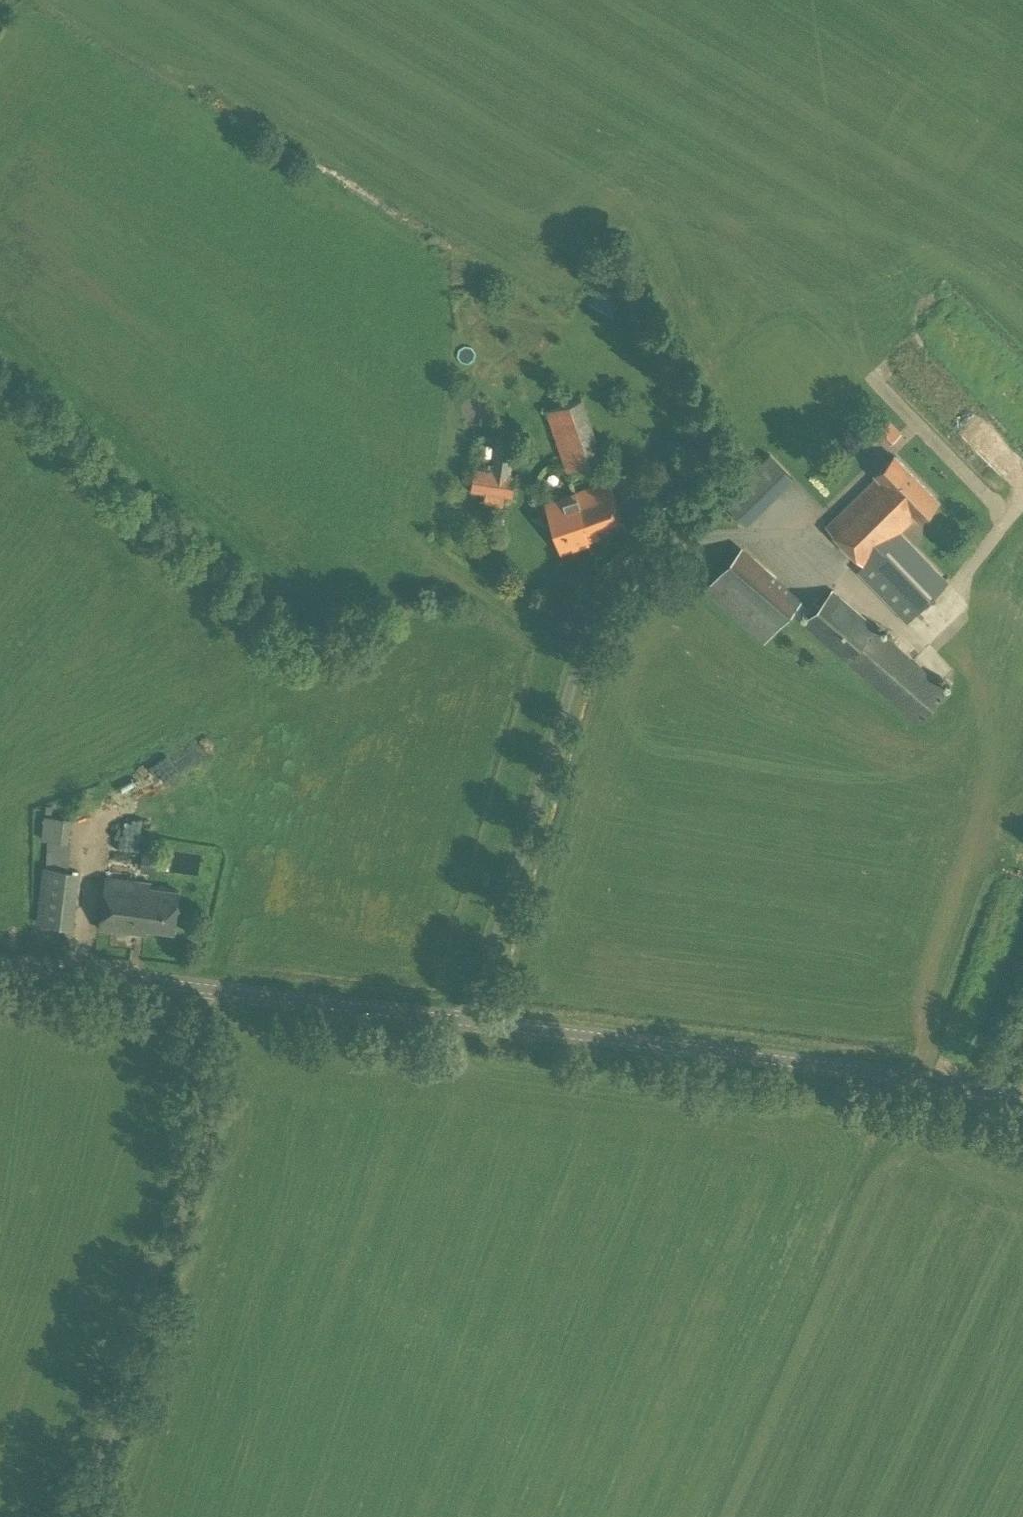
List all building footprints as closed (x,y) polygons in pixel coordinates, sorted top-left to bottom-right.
[(566,473),(603,461),(583,398),(546,410),(566,473)] [(889,443),(901,432),(888,418),(876,430),(889,443)] [(510,474),(515,440),(496,438),(491,469),(475,467),(471,491),(485,493),(484,503),(502,506),(504,496),(512,497),(515,474),(510,474)] [(723,498),(743,519),(745,521),(791,477),(773,458),(769,454),(750,472),(723,498)] [(919,519),(938,500),(894,455),(875,474),(876,475),(825,526),(862,565),(857,571),(906,622),(949,581),(902,532),(916,516),(919,519)] [(561,552),(589,543),(588,540),(625,529),(609,480),(574,492),(574,493),(545,502),(561,552)] [(764,643),(802,599),(742,546),(703,590),(764,643)] [(918,723),(948,690),(875,625),(876,625),(833,589),(802,621),(846,659),(918,723)] [(41,839),(69,842),(71,818),(44,815),(41,839)] [(123,851),(141,852),(142,824),(123,824),(123,851)] [(67,870),(47,867),(40,920),(66,924),(69,925),(76,872),(67,870)] [(174,932),(179,890),(150,886),(150,881),(106,875),(99,927),(144,933),(144,928),(174,932)]
